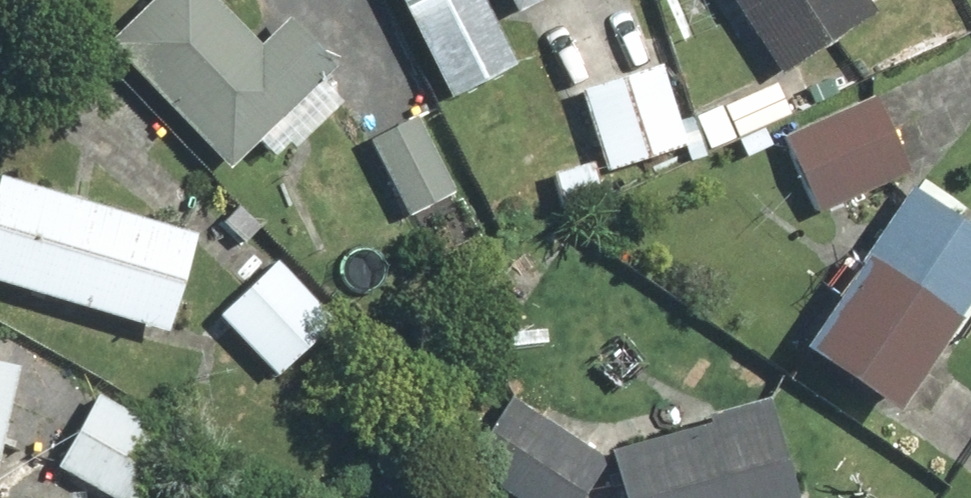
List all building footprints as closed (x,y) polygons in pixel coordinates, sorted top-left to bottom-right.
[(96,36),(217,166),(327,65),(279,14),(248,42),(209,0),(135,0),(96,36)] [(438,94),(504,60),(473,0),(390,0),(438,94)] [(507,10),(526,0),(502,0),(507,10)] [(778,77),(874,14),(865,0),(727,0),(778,77)] [(608,193),(600,169),(682,142),(656,61),(573,88),(594,151),(542,167),(556,210),(608,193)] [(868,93),(775,137),(811,212),(904,168),(868,93)] [(449,198),(411,116),(361,139),(399,220),(449,198)] [(152,327),(182,226),(0,173),(0,282),(152,327)] [(788,337),(878,403),(970,276),(970,231),(903,181),(788,337)] [(329,321),(265,254),(204,314),(269,380),(329,321)] [(46,465),(100,497),(133,497),(171,436),(92,389),(46,465)] [(597,443),(611,497),(780,497),(752,393),(696,408),(698,416),(597,443)] [(504,398),(456,470),(498,497),(569,497),(595,458),(504,398)]
